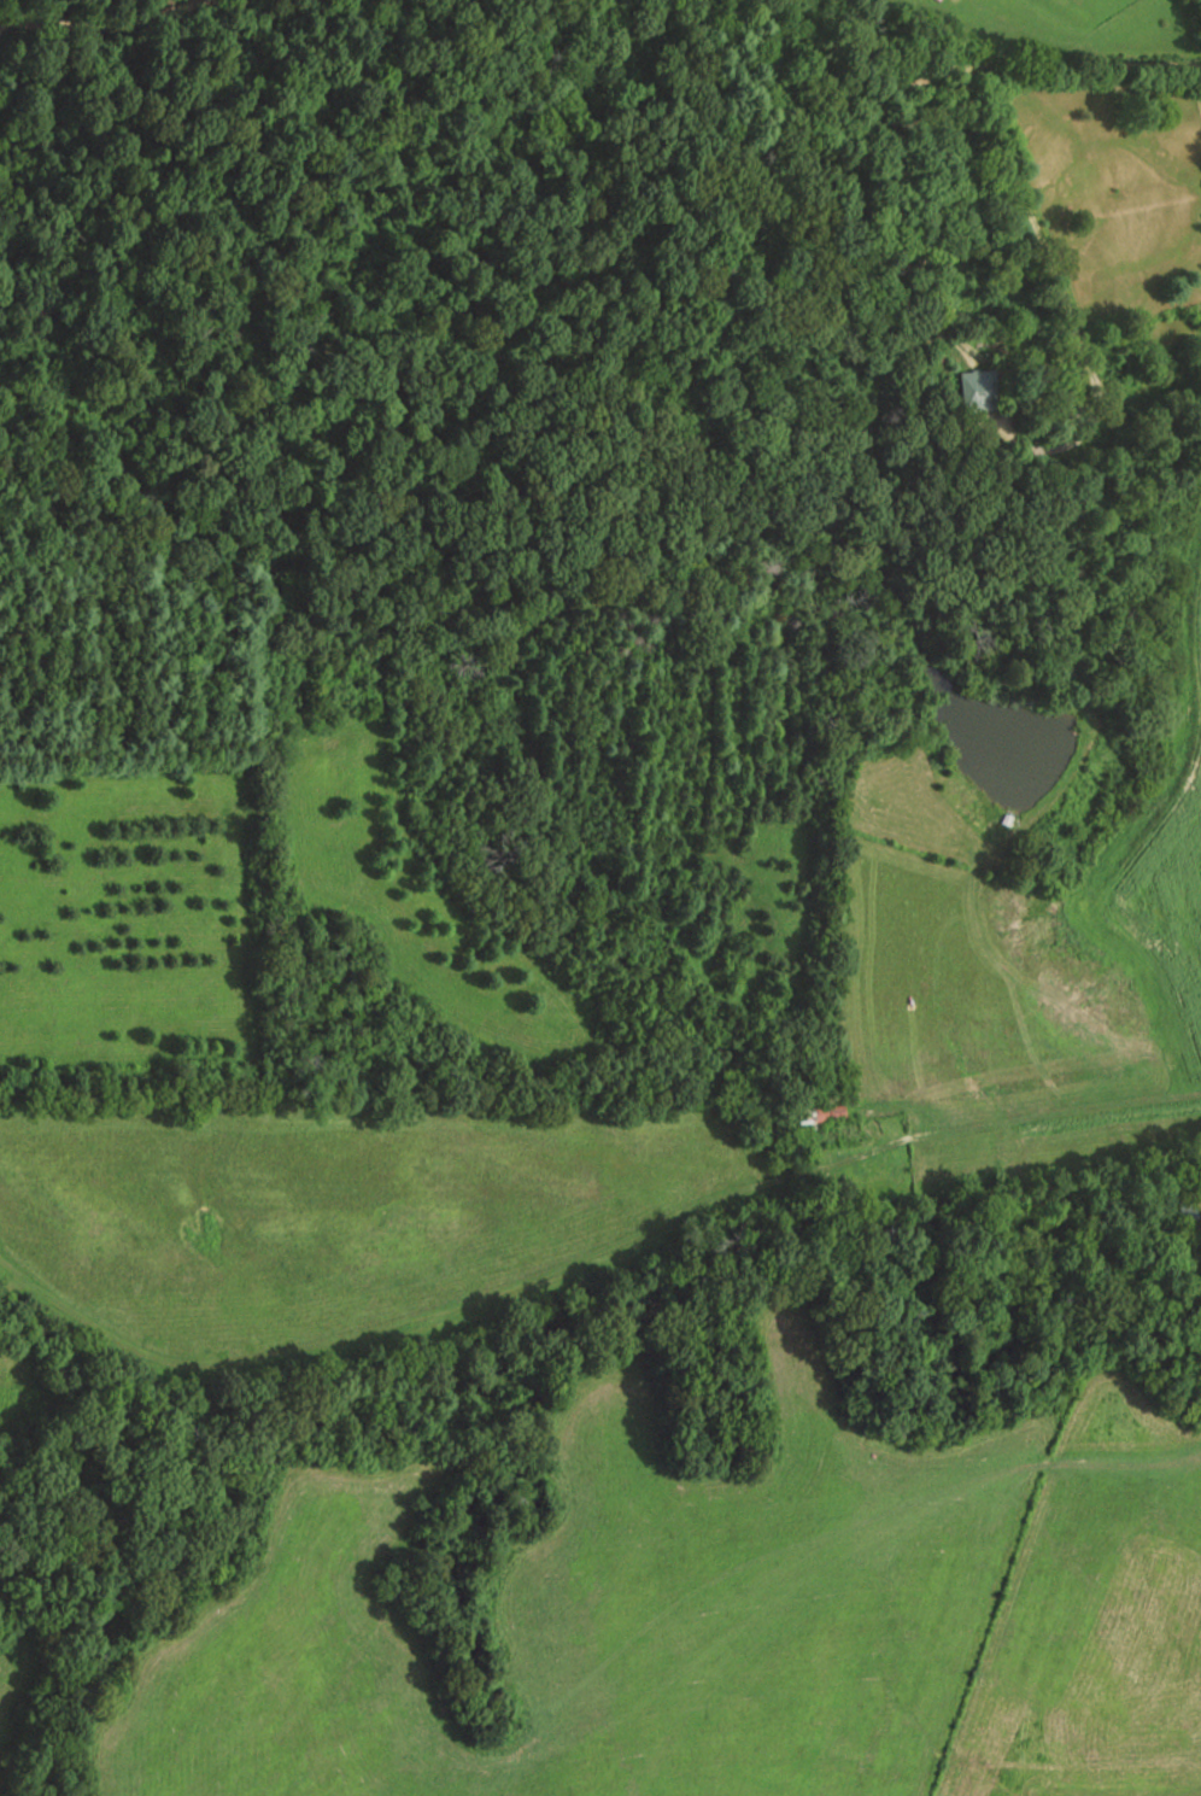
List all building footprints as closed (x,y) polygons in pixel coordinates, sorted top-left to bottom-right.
[(1002,408),(1001,370),(958,371),(960,409),(1002,408)] [(848,1120),(848,1106),(814,1106),(814,1120),(848,1120)]
